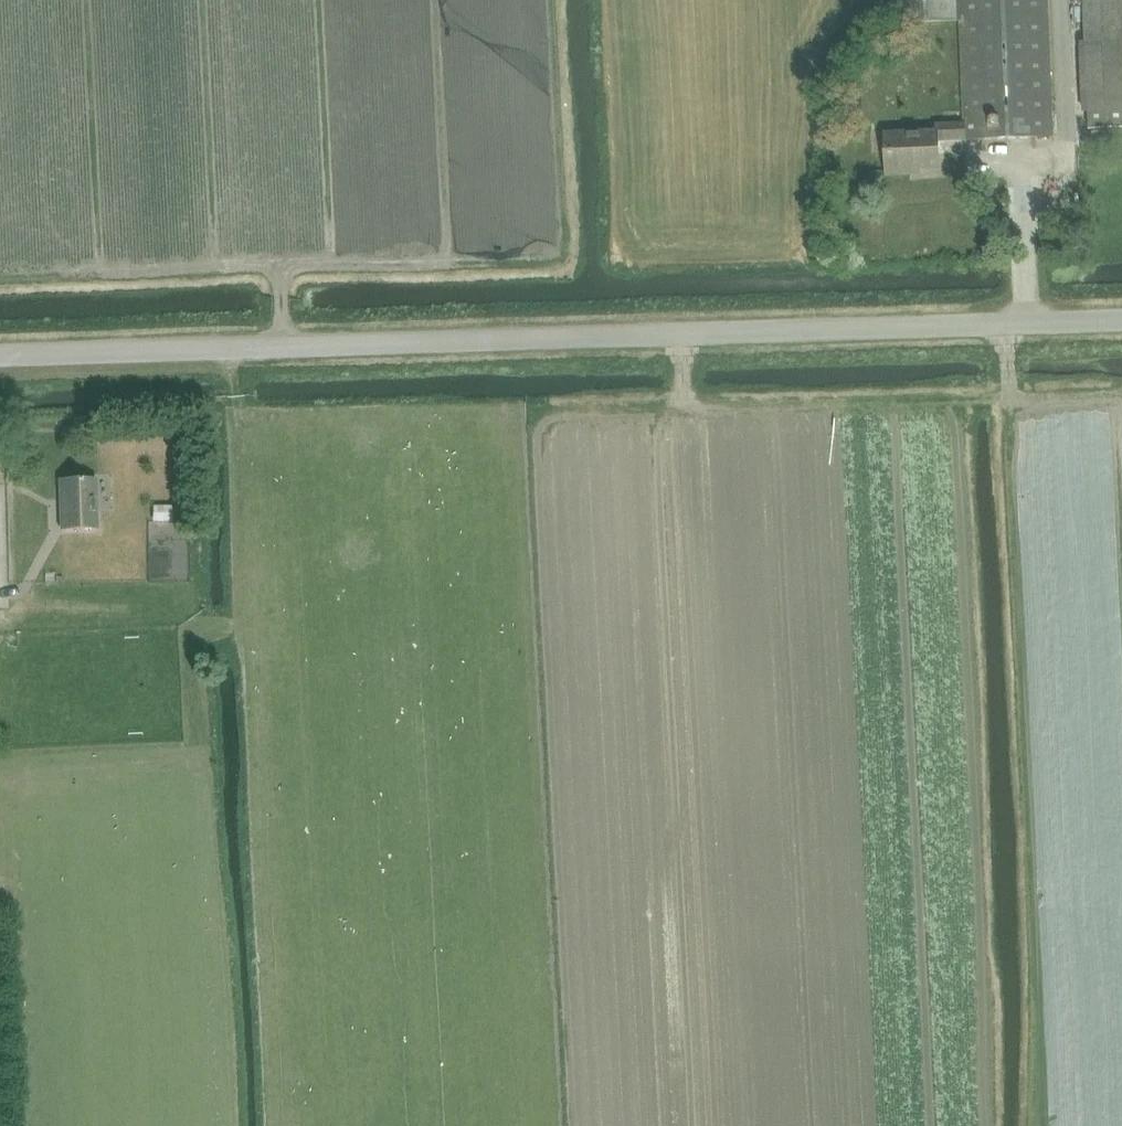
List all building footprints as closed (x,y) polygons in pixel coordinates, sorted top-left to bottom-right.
[(894,23),(960,21),(964,124),(965,138),(965,139),(1053,136),(1048,0),(893,0),(894,23)] [(1090,130),(1121,128),(1121,0),(1084,0),(1090,130)] [(938,139),(965,138),(964,124),(937,125),(937,132),(890,134),(890,151),(886,151),(887,174),(911,173),(910,168),(939,167),(938,139)] [(61,480),(62,529),(96,528),(95,479),(78,480),(61,480)]
